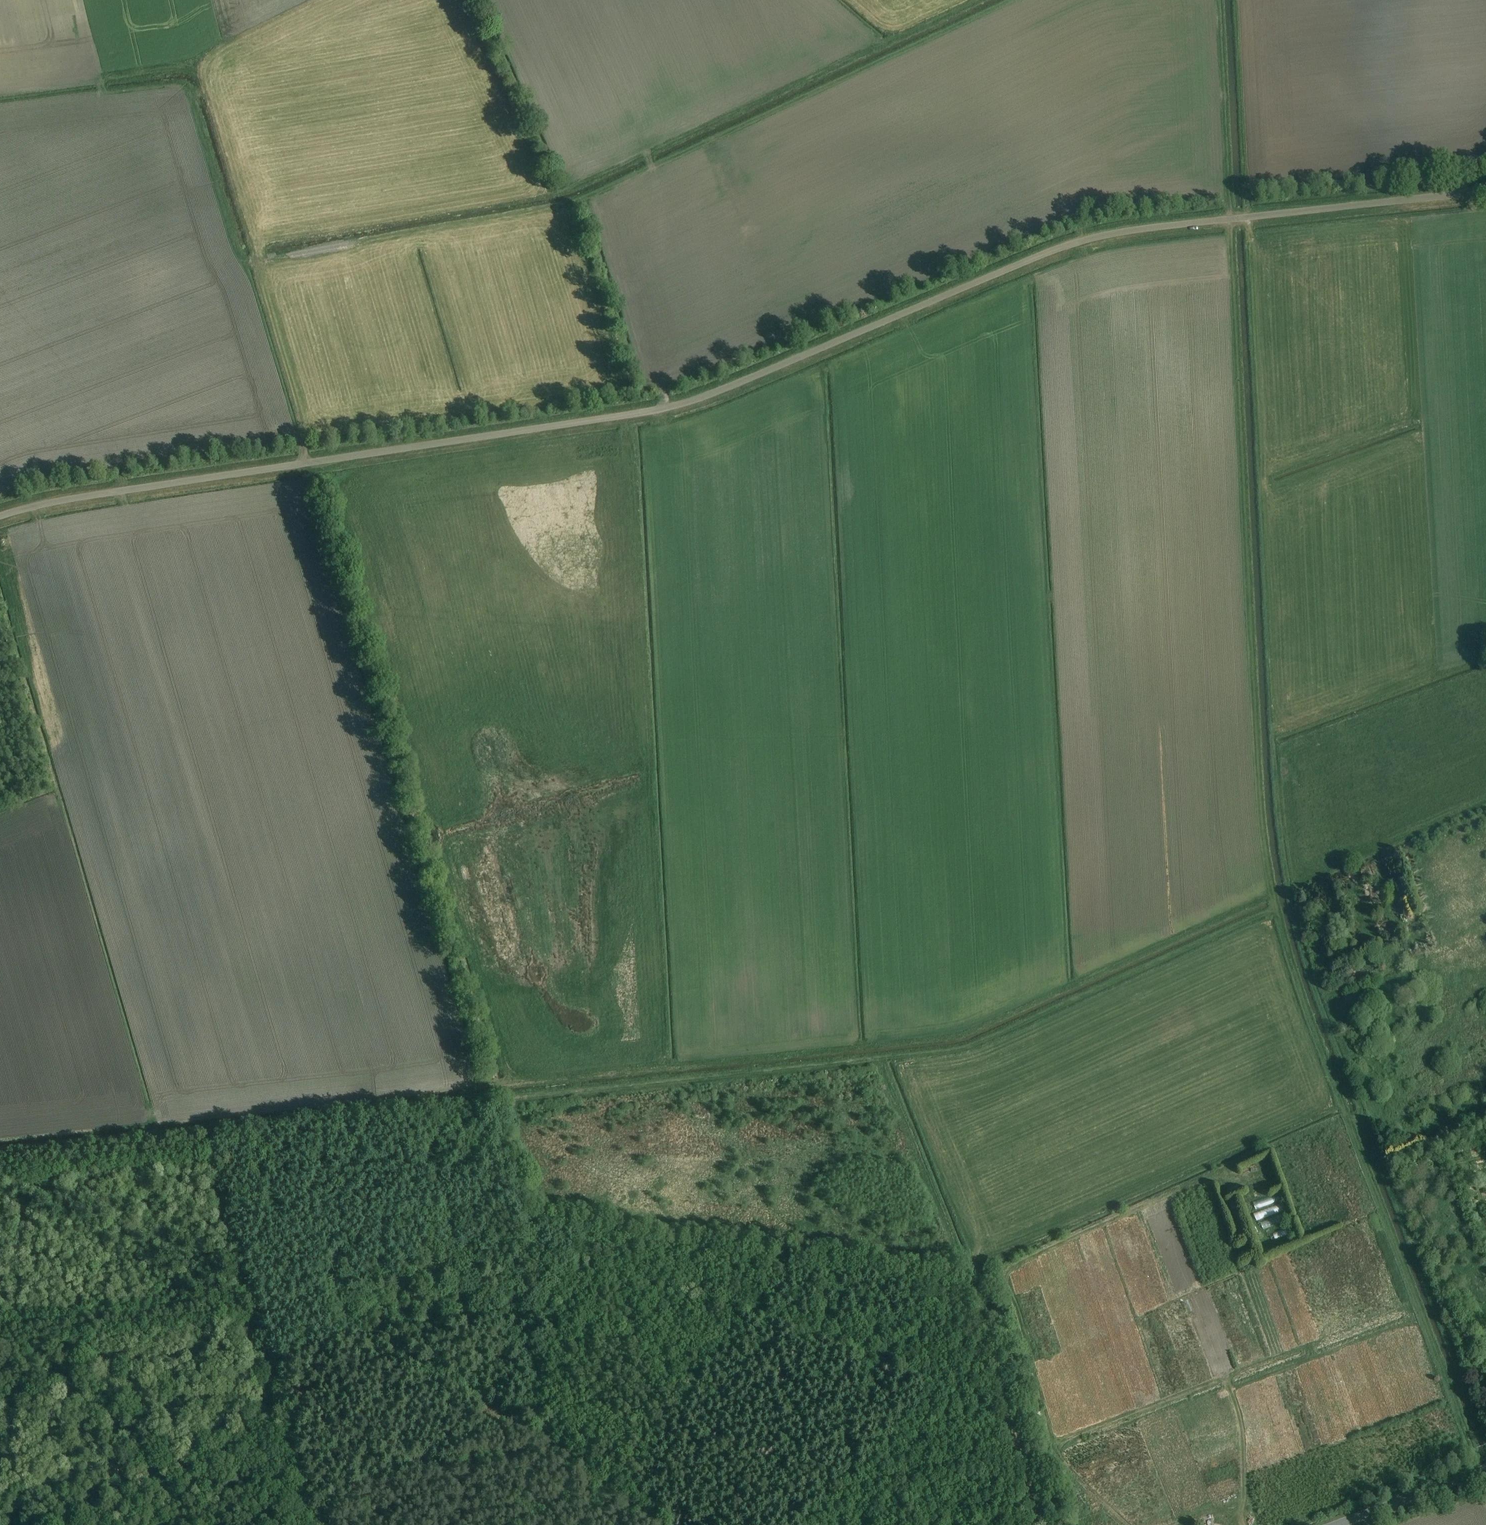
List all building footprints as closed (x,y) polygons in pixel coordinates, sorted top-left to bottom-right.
[(1252,1218),(1256,1228),(1288,1214),(1284,1206),(1282,1199),(1253,1211),(1256,1217),(1252,1218)] [(1233,1206),(1227,1208),(1233,1223),(1238,1221),(1233,1206)] [(1290,1226),(1287,1218),(1257,1228),(1260,1237),(1290,1226)]
